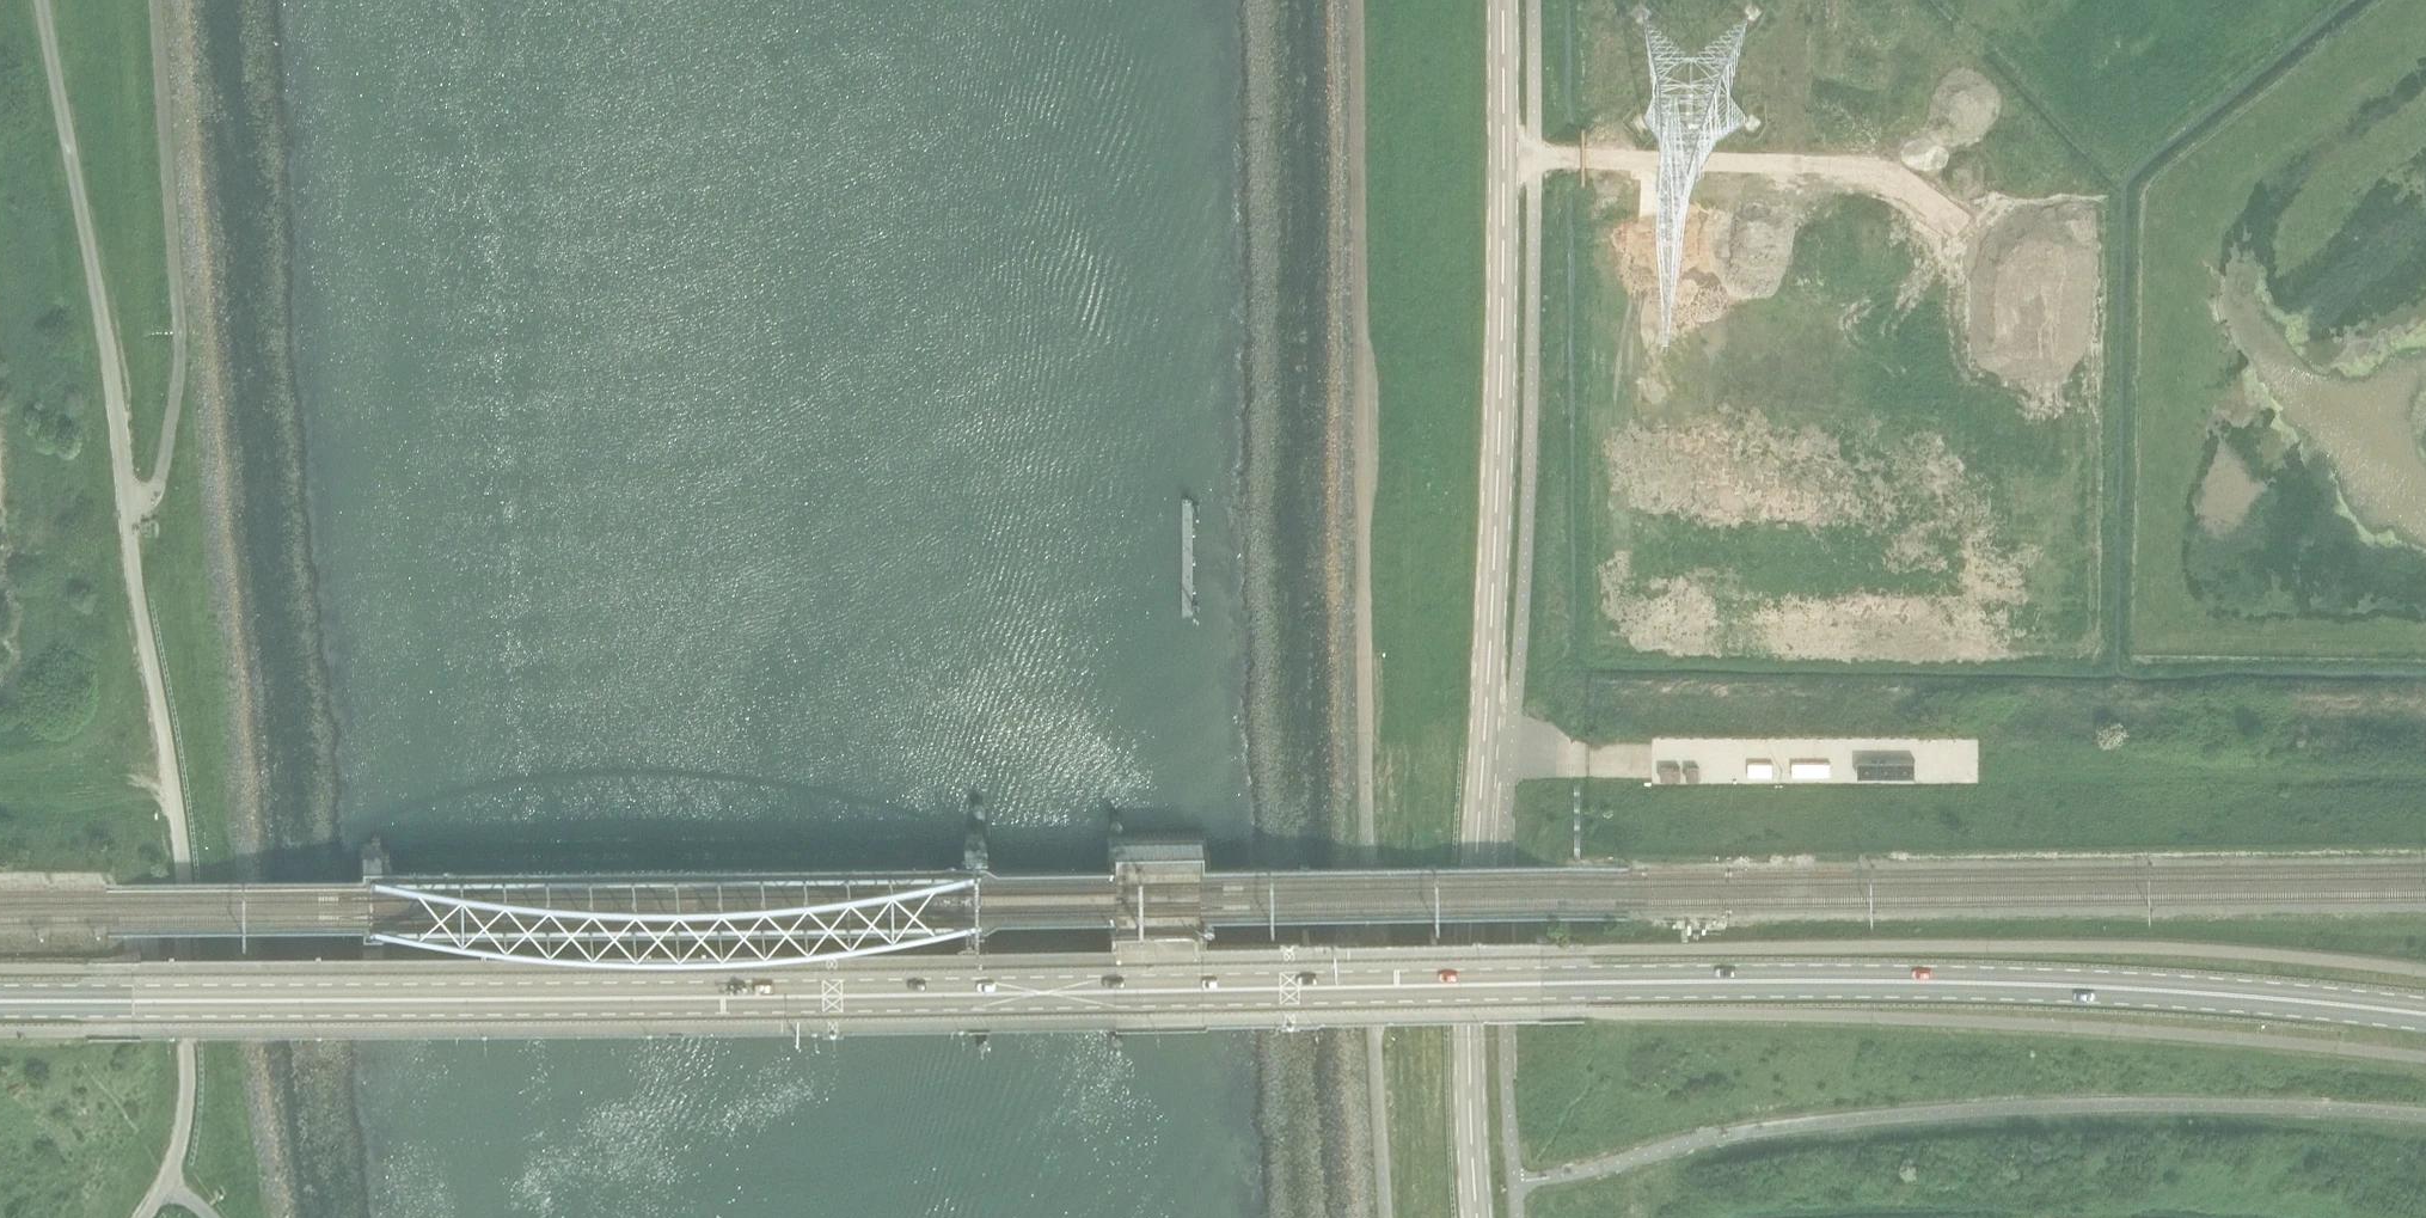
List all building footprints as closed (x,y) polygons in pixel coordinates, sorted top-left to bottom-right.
[(1913,764),(1855,764),(1855,781),(1913,781),(1913,764)] [(1680,780),(1680,768),(1661,767),(1661,779),(1680,780)] [(1699,780),(1699,768),(1687,768),(1687,780),(1699,780)] [(967,1019),(968,1029),(974,1042),(988,1042),(992,1028),(990,862),(985,849),(970,850),(965,862),(967,1019)] [(1111,854),(1114,1033),(1212,1032),(1210,853),(1111,854)]
